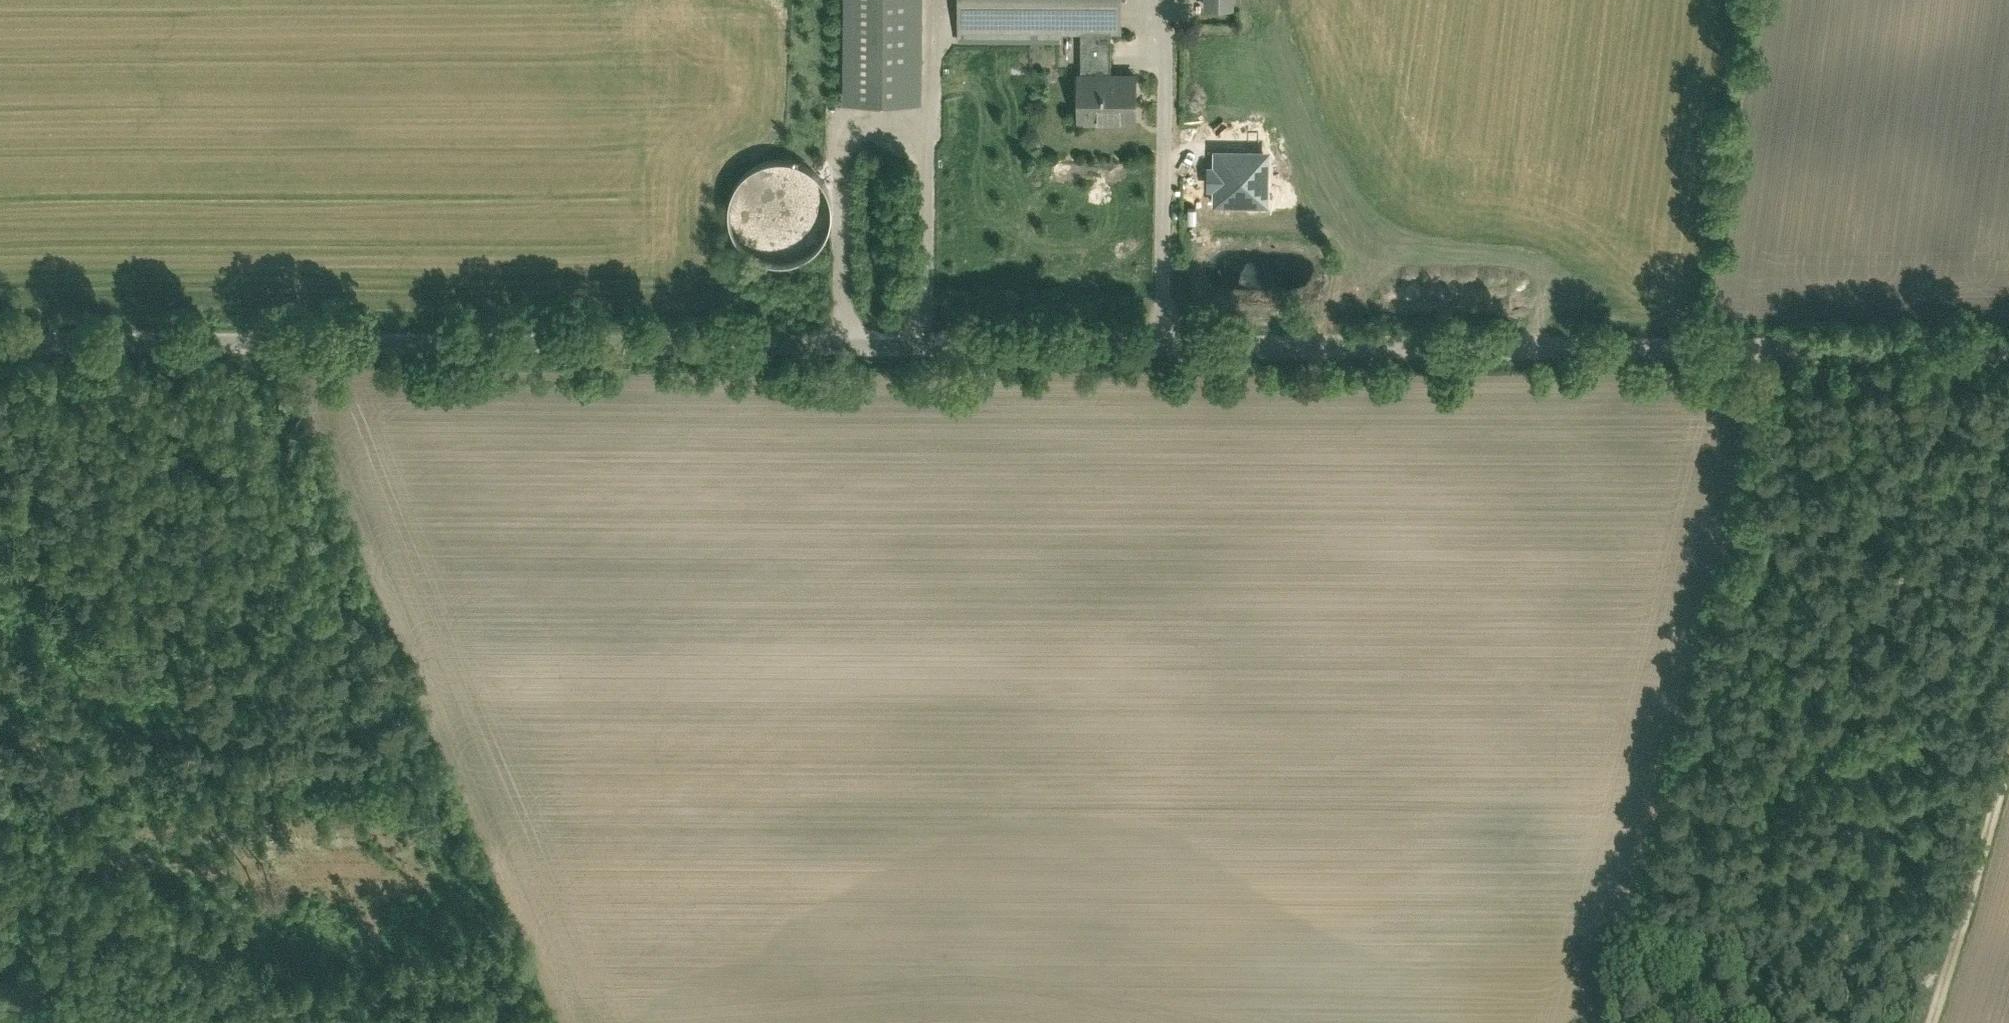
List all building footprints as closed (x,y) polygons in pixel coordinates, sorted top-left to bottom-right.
[(844,105),(923,105),(924,0),(845,0),(844,105)] [(1122,32),(1122,0),(961,0),(961,32),(1083,32),(1113,32),(1122,32)] [(1205,11),(1236,12),(1236,0),(1205,0),(1205,11)] [(1113,32),(1083,32),(1083,73),(1113,73),(1113,32)] [(1138,124),(1137,73),(1113,73),(1083,73),(1078,74),(1079,125),(1138,124)] [(798,258),(813,249),(824,237),(830,221),(831,204),(826,188),(816,174),(802,164),(786,159),(769,160),(754,166),(741,177),(732,191),(728,208),(730,224),(738,240),(749,252),(765,259),(781,261),(798,258)]
